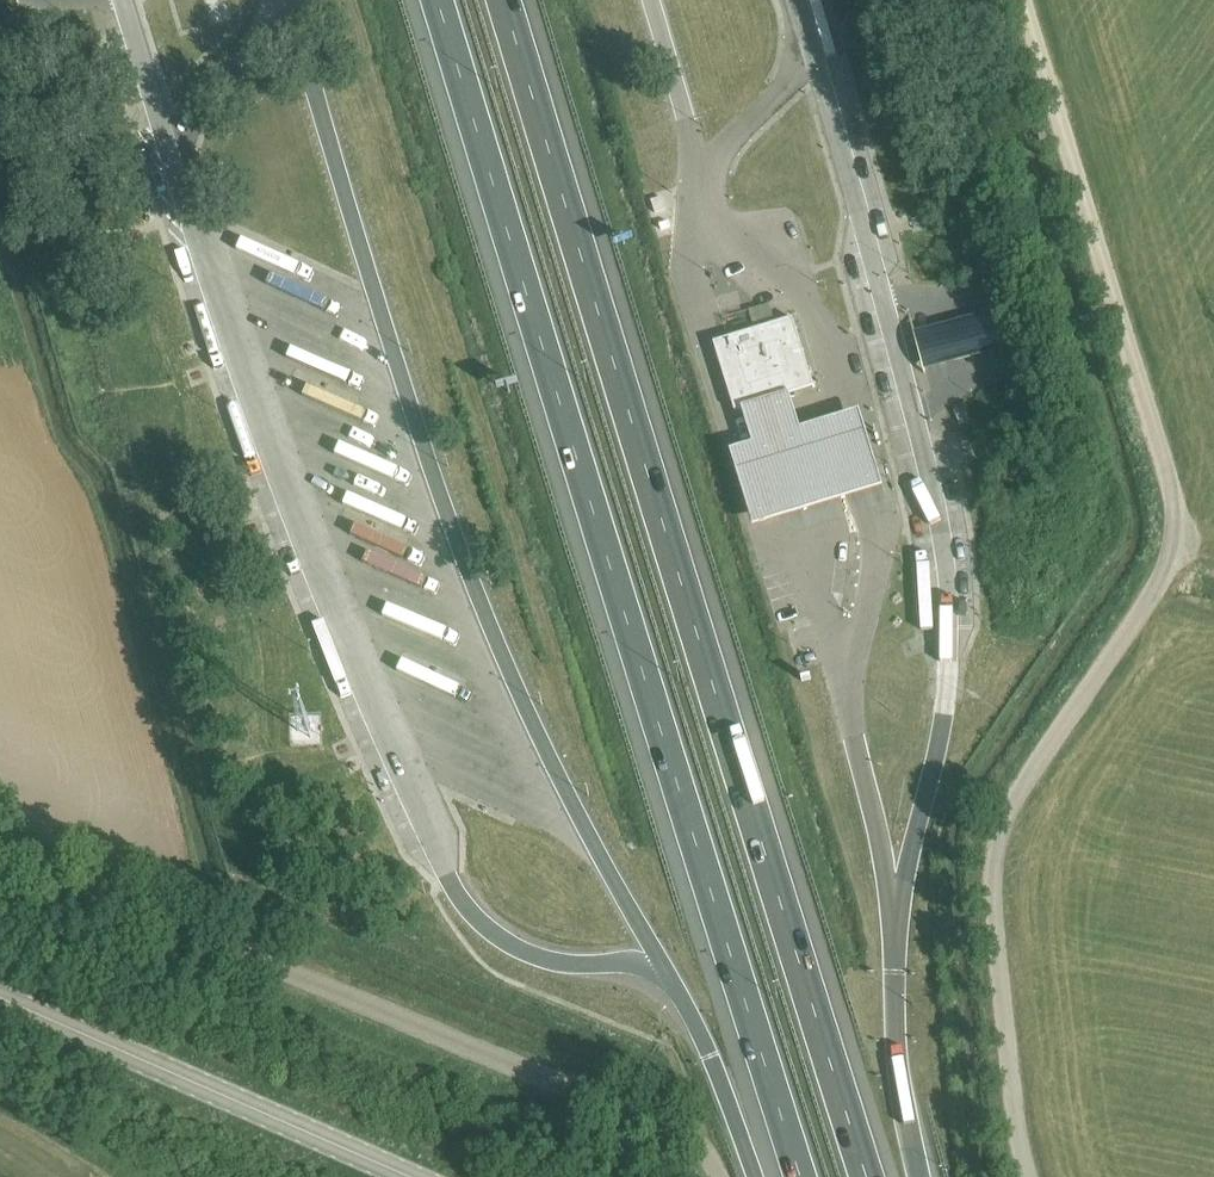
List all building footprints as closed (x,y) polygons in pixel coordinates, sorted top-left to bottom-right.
[(271,306),(287,313),(292,298),(319,309),(326,293),(332,296),(338,279),(280,257),(268,287),(277,291),(271,306)] [(753,324),(770,322),(769,306),(752,308),(753,324)] [(992,308),(914,329),(924,367),(1002,347),(992,308)] [(752,330),(713,342),(735,411),(742,408),(789,393),(813,386),(809,374),(791,318),(757,329),(752,330)] [(742,408),(752,438),(730,445),(754,522),(882,482),(859,407),(799,425),(789,393),(742,408)] [(966,406),(955,411),(960,424),(971,419),(966,406)]
